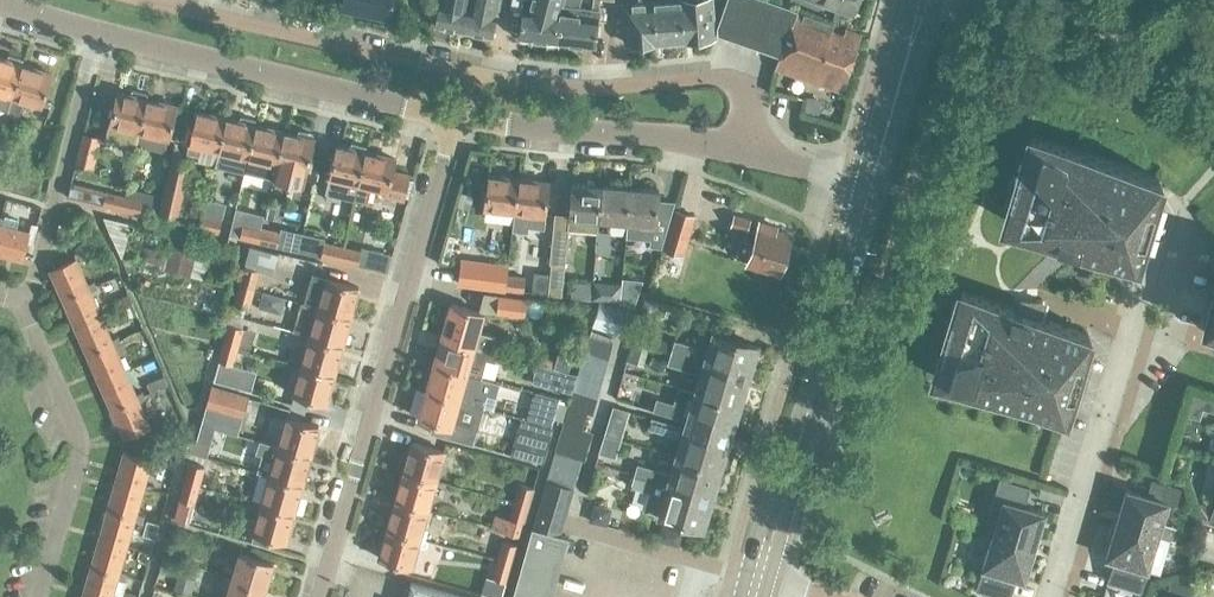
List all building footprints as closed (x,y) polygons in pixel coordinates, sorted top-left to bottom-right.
[(393,0),(344,0),(343,6),(390,15),(393,0)] [(410,8),(430,7),(429,0),(410,0),(410,8)] [(435,24),(461,29),(465,12),(467,0),(440,0),(439,7),(438,7),(435,24)] [(461,29),(491,36),(499,0),(480,0),(477,14),(465,12),(461,29)] [(562,8),(563,0),(548,0),(547,5),(526,3),(525,13),(522,13),(519,37),(558,42),(559,41),(562,8)] [(600,5),(593,4),(592,11),(579,9),(581,0),(563,0),(563,3),(559,41),(596,46),(600,5)] [(657,41),(654,0),(639,0),(639,3),(623,4),(626,43),(657,41)] [(680,0),(676,0),(668,1),(668,0),(654,0),(657,41),(684,39),(680,0)] [(684,39),(716,36),(713,0),(680,0),(684,39)] [(793,21),(797,10),(770,0),(728,0),(718,28),(782,51),(793,21)] [(857,0),(815,0),(852,14),(857,0)] [(782,51),(781,55),(776,68),(841,91),(858,42),(832,33),(835,23),(805,13),(802,24),(793,21),(782,51)] [(25,65),(21,64),(23,60),(10,56),(8,60),(0,57),(0,92),(14,97),(25,65)] [(25,65),(14,97),(8,115),(18,118),(24,100),(42,105),(52,74),(25,65)] [(139,132),(147,99),(117,92),(109,125),(139,132)] [(802,98),(800,112),(814,115),(815,107),(811,100),(802,98)] [(147,99),(139,132),(169,139),(177,106),(147,99)] [(218,151),(227,118),(197,111),(189,144),(218,151)] [(236,121),(227,118),(218,151),(248,158),(256,125),(253,125),(254,121),(237,117),(236,121)] [(277,165),(285,132),(256,125),(248,158),(277,165)] [(84,132),(76,162),(93,166),(100,136),(84,132)] [(285,132),(277,165),(274,177),(304,185),(315,140),(285,132)] [(1133,259),(1158,175),(1031,137),(1006,221),(1061,237),(1058,248),(1079,259),(1083,244),(1133,259)] [(358,184),(366,151),(336,144),(328,177),(358,184)] [(366,151),(358,184),(385,191),(385,192),(408,197),(414,174),(392,169),(396,159),(366,151)] [(181,215),(196,158),(175,153),(157,224),(175,229),(179,215),(181,215)] [(12,171),(9,181),(36,189),(40,176),(14,167),(12,171)] [(12,171),(0,168),(0,184),(8,186),(9,181),(12,171)] [(516,212),(518,179),(489,175),(485,208),(516,212)] [(518,179),(516,212),(514,227),(529,229),(531,213),(545,215),(549,183),(518,179)] [(598,231),(601,187),(572,184),(569,216),(555,215),(550,263),(553,264),(549,294),(564,296),(567,266),(568,266),(571,229),(598,231)] [(601,187),(598,231),(612,232),(613,220),(627,221),(630,189),(601,187)] [(676,203),(658,202),(659,191),(630,189),(627,221),(626,239),(651,241),(650,248),(662,250),(663,247),(674,208),(676,203)] [(121,209),(124,195),(107,190),(104,205),(121,209)] [(462,192),(459,203),(469,206),(472,195),(462,192)] [(124,195),(121,209),(140,213),(143,199),(124,195)] [(685,253),(695,220),(673,214),(674,208),(663,247),(685,253)] [(203,212),(202,217),(198,234),(212,238),(214,231),(219,232),(223,217),(203,212)] [(0,228),(0,254),(22,260),(26,242),(29,232),(32,223),(32,221),(4,214),(1,224),(0,228)] [(779,274),(791,235),(777,231),(778,227),(734,214),(730,225),(757,233),(755,241),(744,238),(739,254),(750,257),(748,264),(779,274)] [(29,232),(26,242),(34,244),(39,225),(32,223),(29,232)] [(258,242),(262,227),(245,223),(242,239),(258,242)] [(262,227),(258,242),(277,247),(298,252),(303,231),(284,227),(283,231),(262,227)] [(598,231),(597,249),(611,250),(612,232),(598,231)] [(465,249),(481,252),(483,237),(467,235),(465,249)] [(144,245),(143,266),(193,268),(194,248),(144,245)] [(340,262),(343,248),(329,245),(325,259),(340,262)] [(343,248),(340,262),(355,266),(360,251),(343,247),(343,248)] [(250,248),(241,284),(257,289),(262,272),(274,275),(280,256),(250,248)] [(319,307),(351,316),(359,287),(323,277),(326,266),(297,257),(293,271),(314,278),(312,286),(324,290),(319,307)] [(63,299),(89,287),(76,260),(51,271),(63,299)] [(455,261),(453,281),(493,285),(495,266),(455,261)] [(510,275),(509,289),(526,291),(528,277),(510,275)] [(593,283),(591,299),(605,300),(607,282),(593,280),(593,283)] [(256,289),(242,286),(237,303),(251,307),(256,289)] [(75,326),(101,315),(89,287),(63,299),(75,326)] [(265,293),(263,305),(283,308),(285,297),(265,293)] [(1016,310),(962,294),(937,378),(1064,416),(1089,332),(1039,317),(1043,302),(1020,299),(1016,310)] [(1203,330),(1213,333),(1213,294),(1203,330)] [(129,295),(120,299),(122,305),(132,301),(129,295)] [(527,316),(529,298),(501,295),(499,313),(527,316)] [(617,334),(625,308),(601,300),(593,327),(617,334)] [(442,337),(474,346),(483,313),(451,304),(442,337)] [(342,344),(351,316),(319,307),(311,335),(342,344)] [(87,353),(113,342),(101,315),(75,326),(87,353)] [(224,343),(238,347),(244,328),(229,324),(224,343)] [(671,351),(749,376),(758,346),(714,332),(708,350),(674,340),(672,344),(645,335),(643,342),(671,351)] [(334,374),(342,344),(311,335),(302,365),(334,374)] [(610,358),(615,342),(591,335),(586,350),(610,358)] [(466,373),(474,346),(442,337),(434,364),(466,373)] [(99,381),(125,370),(113,342),(87,353),(99,381)] [(233,367),(238,347),(224,343),(213,380),(250,391),(255,373),(233,367)] [(740,405),(749,376),(671,351),(667,362),(701,373),(696,392),(740,405)] [(466,373),(434,364),(427,390),(459,400),(483,407),(487,393),(477,389),(481,377),(466,373)] [(325,403),(334,374),(302,365),(293,394),(325,403)] [(568,374),(555,370),(539,366),(534,382),(564,390),(568,374)] [(155,368),(149,370),(155,383),(161,381),(155,368)] [(110,406),(136,395),(125,370),(99,381),(110,406)] [(575,388),(598,395),(603,379),(579,372),(575,388)] [(514,401),(514,379),(494,379),(494,401),(514,401)] [(244,414),(249,394),(212,384),(201,422),(216,426),(221,407),(244,414)] [(162,385),(155,388),(160,400),(167,396),(162,385)] [(593,412),(598,395),(575,388),(569,404),(593,412)] [(483,407),(459,400),(427,390),(419,418),(433,422),(430,432),(473,444),(483,407)] [(730,437),(740,405),(696,392),(691,406),(678,402),(677,404),(660,399),(659,400),(656,399),(653,410),(687,420),(686,423),(730,437)] [(527,419),(553,426),(559,399),(538,393),(532,397),(527,419)] [(130,435),(149,427),(150,426),(136,395),(110,406),(124,438),(130,435)] [(730,437),(686,423),(686,425),(652,415),(648,428),(682,438),(677,455),(721,469),(730,437)] [(279,445),(311,455),(319,426),(287,416),(279,445)] [(543,462),(553,426),(527,419),(518,453),(543,462)] [(594,429),(585,426),(565,420),(555,452),(581,460),(584,461),(594,429)] [(210,446),(216,426),(201,422),(196,442),(210,446)] [(149,427),(130,435),(131,452),(150,457),(149,427)] [(404,470),(437,480),(445,451),(412,442),(404,470)] [(303,483),(311,455),(279,445),(270,474),(303,483)] [(153,458),(150,457),(131,452),(125,450),(117,478),(145,486),(153,458)] [(555,452),(546,482),(572,490),(581,460),(555,452)] [(712,498),(721,469),(677,455),(671,473),(638,463),(634,475),(712,498)] [(199,485),(205,466),(190,462),(185,481),(199,485)] [(429,509),(437,480),(404,470),(396,499),(429,509)] [(294,512),(303,483),(270,474),(262,502),(294,512)] [(703,529),(712,498),(634,475),(631,487),(649,492),(643,511),(703,529)] [(137,512),(145,486),(117,478),(109,504),(137,512)] [(1000,480),(985,532),(1034,546),(1044,513),(1023,507),(1029,490),(1000,480)] [(199,485),(185,481),(173,521),(188,525),(199,485)] [(572,490),(546,482),(532,527),(559,534),(572,490)] [(534,488),(521,484),(516,501),(529,505),(534,488)] [(1157,536),(1176,542),(1180,529),(1161,523),(1167,502),(1126,490),(1116,524),(1157,536)] [(420,538),(429,509),(396,499),(387,529),(420,538)] [(286,542),(294,512),(262,502),(253,533),(286,542)] [(128,544),(137,512),(109,504),(100,536),(128,544)] [(527,507),(515,504),(511,519),(523,523),(527,507)] [(596,507),(592,521),(607,525),(610,515),(607,510),(596,507)] [(155,538),(160,523),(148,519),(143,534),(155,538)] [(497,543),(500,531),(462,520),(458,533),(497,543)] [(1141,592),(1157,536),(1116,524),(1106,557),(1114,560),(1108,582),(1141,592)] [(661,526),(657,541),(678,546),(682,532),(661,526)] [(559,534),(532,527),(513,596),(553,596),(569,537),(562,535),(559,534)] [(412,566),(420,538),(387,529),(379,557),(412,566)] [(1034,546),(993,535),(976,590),(1000,596),(1010,596),(1016,578),(1024,580),(1034,546)] [(119,573),(128,544),(100,536),(92,565),(119,573)] [(505,539),(499,559),(512,562),(517,543),(505,539)] [(163,558),(175,562),(178,550),(166,546),(163,558)] [(140,550),(136,561),(148,564),(151,553),(140,550)] [(233,578),(264,587),(272,562),(241,553),(233,578)] [(172,572),(175,562),(163,558),(160,569),(172,572)] [(497,561),(490,583),(458,574),(453,588),(484,596),(503,596),(511,565),(497,561)] [(119,573),(92,565),(83,593),(96,596),(112,596),(119,573)] [(193,595),(198,579),(181,574),(176,590),(193,595)] [(264,587),(233,578),(228,596),(261,596),(264,587)] [(410,583),(406,596),(462,596),(410,583)]
